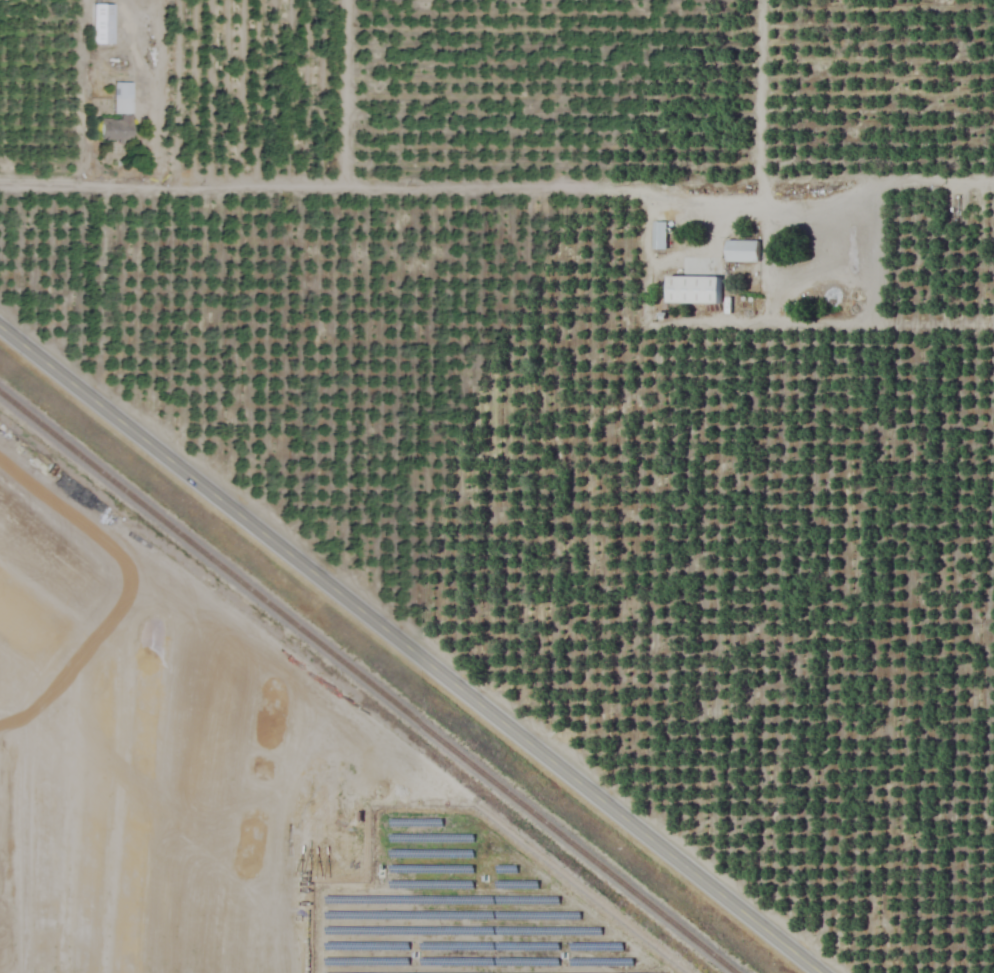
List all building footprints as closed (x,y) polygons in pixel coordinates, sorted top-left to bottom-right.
[(652,223),(652,250),(666,250),(666,223),(652,223)] [(758,241),(725,241),(725,263),(758,263),(758,241)] [(719,305),(719,278),(665,278),(665,305),(719,305)]
